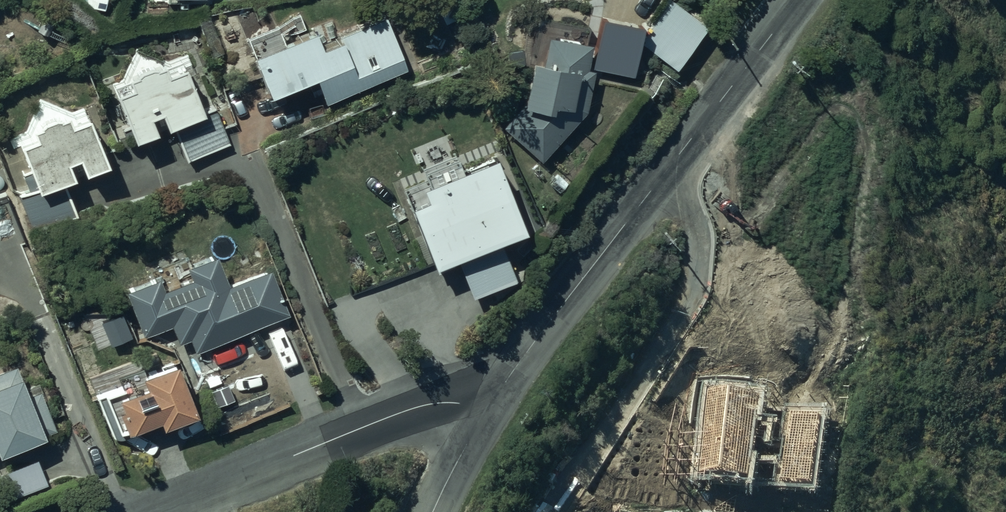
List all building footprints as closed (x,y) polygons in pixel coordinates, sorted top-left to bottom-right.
[(644,43),(677,62),(708,19),(675,0),(671,0),(642,39),(645,41),(644,43)] [(384,12),(322,38),(315,22),(303,27),(296,9),(245,31),(256,58),(257,58),(270,87),(314,67),(326,104),(408,68),(384,12)] [(525,89),(503,116),(542,152),(586,102),(595,61),(588,59),(594,34),(549,25),(545,45),(534,42),(523,88),(525,89)] [(155,124),(158,123),(153,113),(161,109),(168,124),(174,122),(188,160),(229,144),(214,104),(207,108),(205,103),(207,101),(185,50),(168,58),(164,49),(158,52),(158,51),(157,51),(156,51),(155,51),(154,51),(153,51),(152,51),(151,51),(150,51),(149,51),(148,51),(147,52),(146,52),(145,52),(144,53),(143,53),(142,54),(141,54),(141,55),(140,55),(139,56),(138,57),(137,58),(136,59),(135,60),(135,61),(134,62),(128,65),(130,70),(128,71),(129,74),(115,81),(117,86),(115,87),(136,139),(157,129),(155,124)] [(32,114),(34,119),(32,120),(34,125),(20,131),(22,136),(20,137),(41,188),(17,198),(33,236),(80,217),(64,179),(76,174),(73,169),(76,168),(71,156),(78,153),(85,169),(110,158),(108,153),(111,152),(89,100),(72,108),(68,98),(63,100),(62,100),(61,100),(60,100),(59,100),(58,100),(57,100),(56,100),(55,100),(54,100),(53,100),(52,100),(51,100),(50,101),(49,101),(48,102),(47,102),(46,103),(45,104),(44,104),(43,105),(42,106),(41,107),(40,108),(40,109),(39,110),(38,111),(32,114)] [(427,179),(411,184),(435,250),(455,242),(472,288),(515,272),(498,225),(527,214),(497,135),(422,163),(427,179)] [(192,332),(197,344),(289,304),(268,255),(229,272),(215,239),(187,251),(193,265),(164,277),(158,264),(125,278),(145,328),(172,317),(179,337),(192,332)] [(177,342),(142,357),(147,370),(119,381),(125,395),(120,397),(129,418),(161,405),(164,412),(198,398),(190,378),(195,375),(184,348),(180,350),(177,342)] [(58,424),(40,379),(31,383),(20,356),(17,357),(16,353),(0,359),(0,447),(58,424)]
